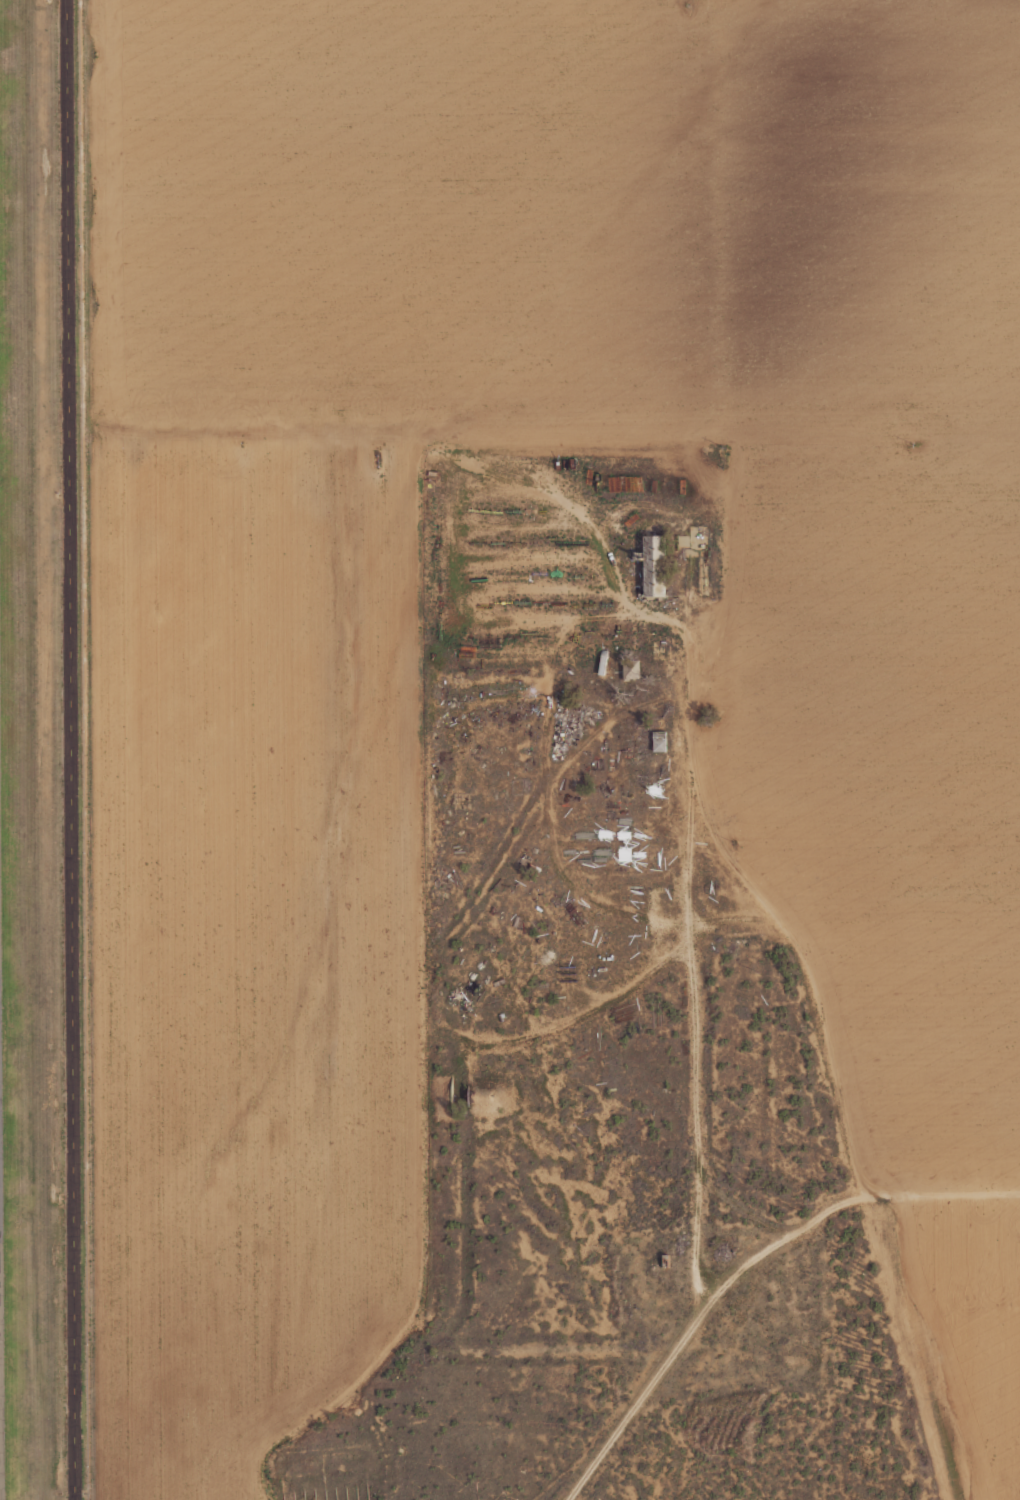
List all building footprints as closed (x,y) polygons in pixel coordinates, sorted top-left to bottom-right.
[(429,456),(438,456),(438,466),(430,466),(429,456)] [(640,536),(663,536),(664,597),(641,597),(640,536)] [(600,650),(607,651),(604,676),(597,675),(600,650)] [(621,660),(638,660),(638,679),(621,679),(621,660)] [(651,732),(664,731),(665,752),(651,752),(651,732)]
